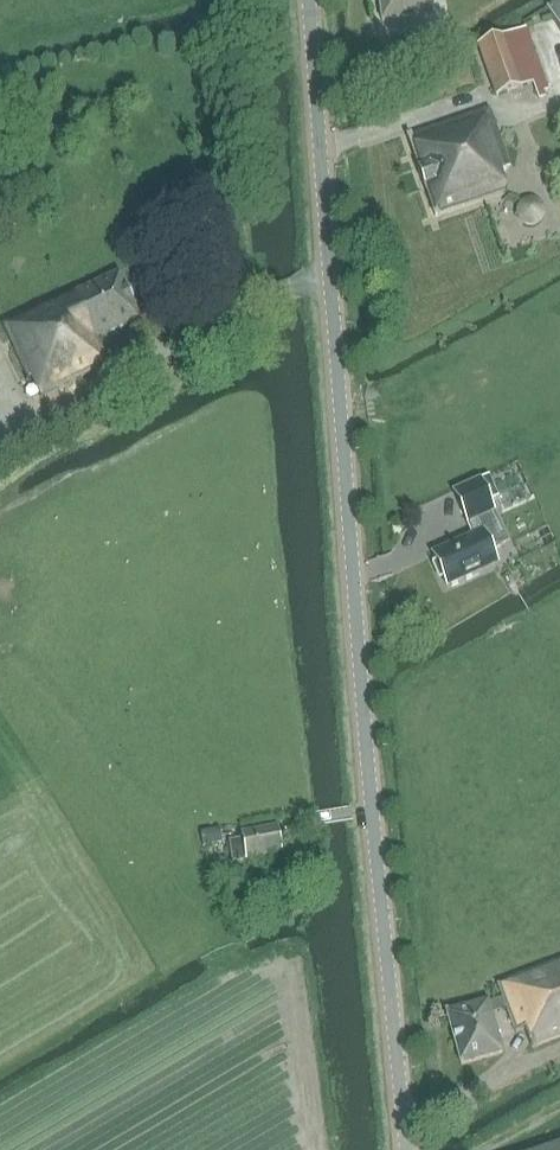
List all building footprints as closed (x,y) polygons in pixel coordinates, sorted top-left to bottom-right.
[(435,14),(433,0),(378,0),(382,22),(435,14)] [(547,7),(559,28),(559,0),(547,7)] [(545,91),(549,89),(527,27),(477,46),(496,97),(533,83),(539,100),(546,97),(545,91)] [(410,136),(407,137),(408,140),(409,139),(419,168),(418,168),(419,170),(426,188),(425,188),(426,191),(427,191),(435,214),(434,214),(435,217),(437,216),(437,215),(507,191),(501,171),(511,168),(490,109),(410,137),(410,136)] [(520,205),(518,211),(519,216),(521,221),(526,224),(531,225),(536,224),(541,220),(543,215),(542,210),(540,205),(535,201),(530,200),(525,202),(520,205)] [(119,274),(3,327),(27,380),(31,378),(39,394),(41,394),(42,396),(109,365),(97,339),(140,319),(119,274)] [(447,586),(497,563),(492,550),(509,543),(482,484),(454,497),(474,537),(433,555),(447,586)] [(233,862),(246,860),(282,855),(278,827),(241,833),(242,839),(229,842),(233,862)] [(221,830),(208,832),(211,849),(224,846),(221,830)] [(559,1038),(559,961),(496,985),(501,998),(490,1002),(489,1000),(445,1011),(460,1065),(504,1053),(493,1013),(505,1008),(515,1032),(524,1028),(529,1042),(533,1048),(559,1038)]
